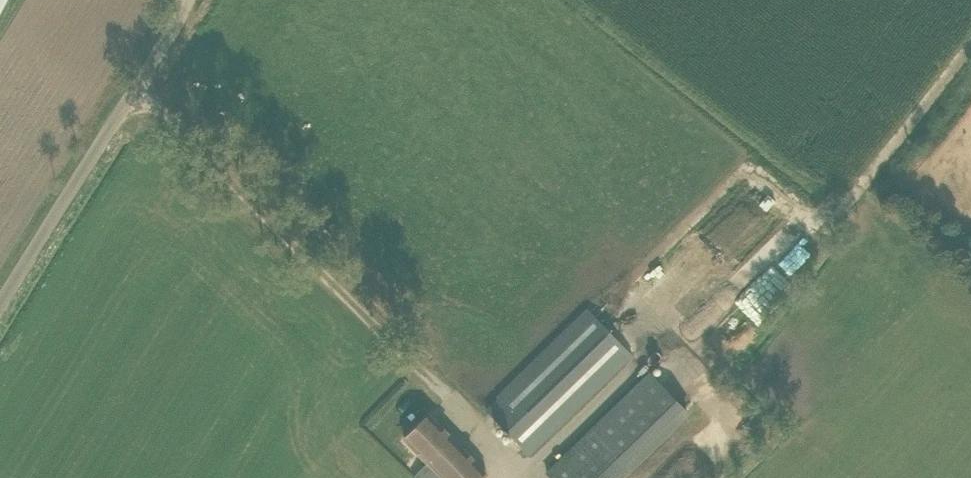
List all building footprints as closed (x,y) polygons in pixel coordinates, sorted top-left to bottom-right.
[(486,410),(528,452),(630,352),(589,309),(486,410)] [(546,471),(553,477),(619,477),(687,412),(649,372),(546,471)] [(427,462),(413,476),(415,477),(480,477),(487,472),(430,414),(405,439),(427,462)]
